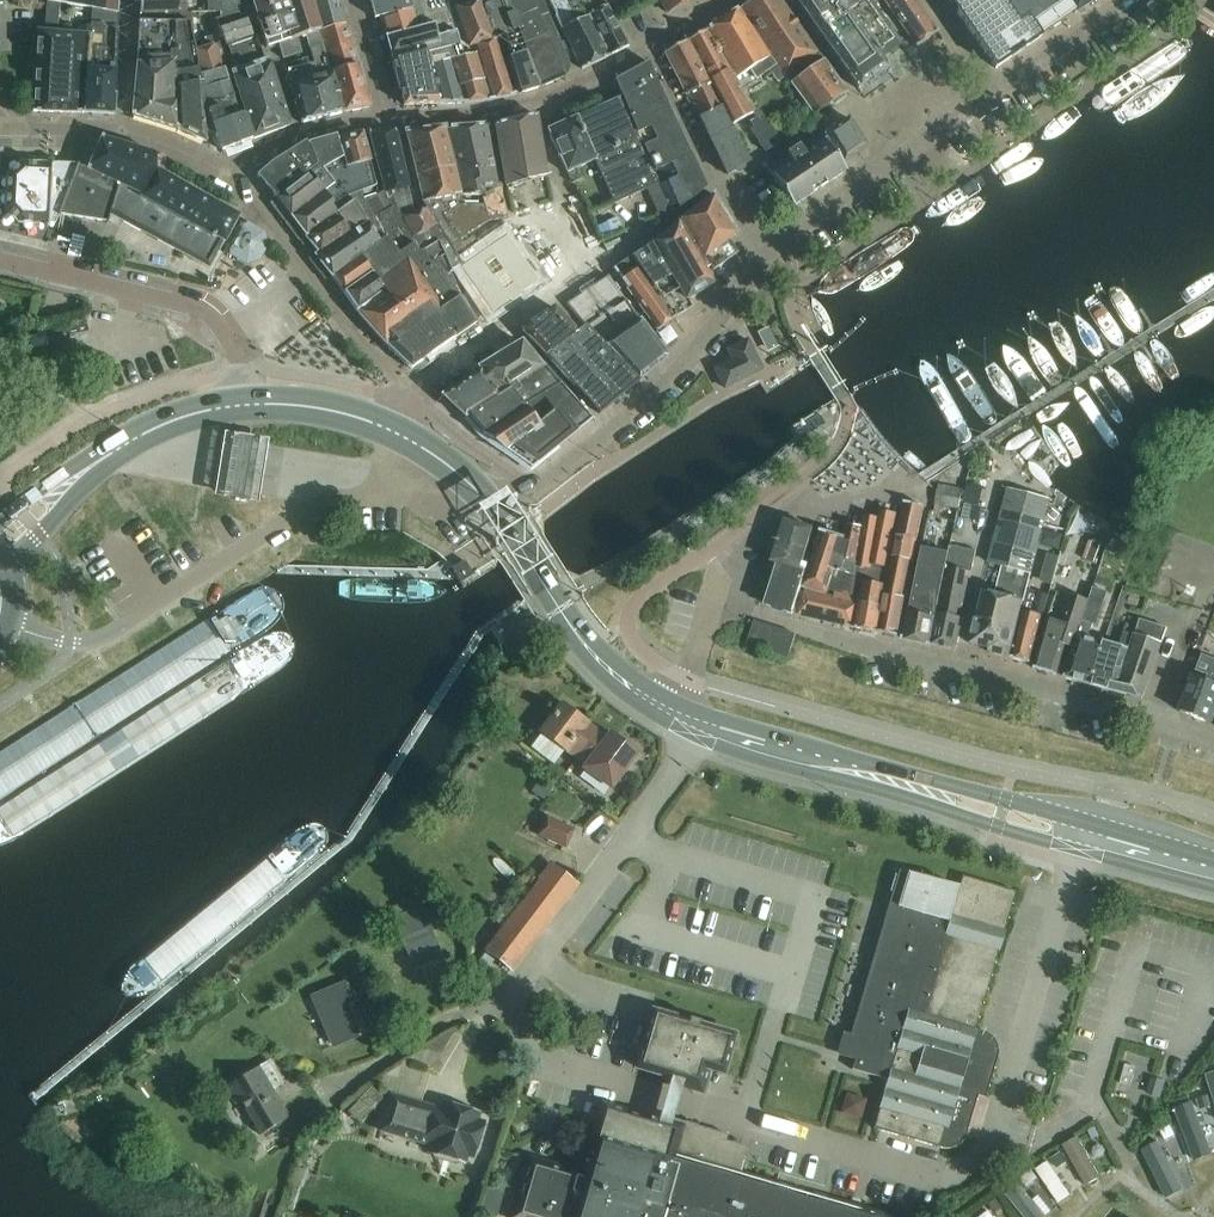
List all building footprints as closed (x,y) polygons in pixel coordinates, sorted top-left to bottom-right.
[(117,13),(117,0),(49,0),(117,13)] [(140,13),(171,13),(171,6),(186,6),(186,0),(140,0),(140,13)] [(222,11),(223,16),(216,18),(219,27),(218,27),(222,40),(216,46),(214,46),(213,43),(195,48),(199,79),(207,109),(217,136),(222,150),(223,152),(252,140),(244,115),(240,116),(218,50),(251,39),(253,39),(240,0),(251,0),(220,0),(222,11)] [(207,12),(222,11),(220,0),(207,0),(207,12)] [(251,0),(262,36),(266,48),(306,35),(300,12),(313,8),(310,0),(251,0)] [(306,35),(321,30),(345,24),(338,0),(310,0),(313,8),(300,12),(306,35)] [(381,16),(414,9),(411,0),(370,0),(375,19),(381,16)] [(438,103),(461,102),(449,59),(464,56),(456,31),(447,0),(411,0),(414,9),(419,27),(386,36),(392,58),(425,47),(430,69),(438,103)] [(498,37),(503,35),(511,60),(508,61),(518,93),(539,86),(526,54),(528,53),(517,30),(518,27),(507,0),(478,0),(476,1),(490,34),(496,33),(498,37)] [(518,27),(517,30),(528,53),(543,85),(563,77),(543,28),(551,25),(542,0),(507,0),(518,27)] [(549,0),(556,13),(555,18),(558,24),(573,14),(565,0),(549,0)] [(626,45),(628,44),(610,9),(606,2),(594,9),(589,0),(573,0),(570,1),(569,0),(565,0),(573,14),(576,19),(590,13),(610,53),(626,45)] [(667,12),(687,0),(660,0),(667,12)] [(738,7),(768,54),(775,63),(784,74),(817,51),(781,0),(748,0),(738,7)] [(864,97),(893,76),(889,69),(881,58),(902,44),(883,18),(871,0),(796,0),(864,97)] [(916,46),(936,30),(914,0),(884,0),(916,46)] [(960,17),(963,22),(968,29),(995,68),(1040,37),(1039,35),(1026,16),(1019,21),(1004,0),(948,0),(960,17)] [(1073,11),(1066,0),(1004,0),(1019,21),(1026,16),(1039,35),(1073,11)] [(1073,11),(1074,13),(1093,0),(1066,0),(1073,11)] [(449,59),(461,102),(488,102),(513,95),(495,38),(498,37),(496,33),(490,34),(476,1),(454,9),(467,47),(471,45),(474,54),(464,56),(449,59)] [(734,78),(748,69),(768,54),(738,7),(706,29),(734,78)] [(88,72),(86,112),(113,115),(117,28),(111,28),(112,13),(91,9),(89,36),(88,72)] [(381,16),(386,36),(419,27),(414,9),(381,16)] [(573,14),(558,24),(581,68),(610,53),(590,13),(576,19),(573,14)] [(195,48),(194,41),(190,14),(174,14),(174,25),(179,124),(206,137),(206,132),(217,136),(207,109),(199,79),(195,48)] [(179,124),(174,25),(138,22),(137,69),(132,109),(135,110),(140,106),(147,108),(146,113),(179,124)] [(321,30),(326,50),(332,72),(357,67),(351,45),(345,24),(321,30)] [(731,125),(751,113),(754,118),(748,122),(752,128),(749,130),(763,151),(779,141),(757,108),(751,112),(748,107),(705,30),(687,39),(731,125)] [(86,112),(88,72),(89,36),(37,31),(35,62),(51,62),(51,68),(57,68),(55,111),(86,112)] [(298,38),(278,44),(283,59),(302,54),(298,38)] [(244,115),(252,140),(289,125),(266,59),(263,61),(255,39),(228,49),(234,70),(231,72),(244,115)] [(699,117),(720,106),(686,39),(664,51),(684,93),(688,92),(699,117)] [(325,75),(311,78),(322,117),(343,112),(337,91),(335,91),(323,45),(310,48),(314,64),(317,63),(319,70),(323,68),(325,75)] [(397,77),(430,69),(425,47),(392,58),(397,77)] [(775,63),(768,54),(748,69),(755,78),(768,69),(776,79),(784,74),(775,63)] [(835,105),(843,99),(842,91),(844,90),(822,60),(790,83),(811,113),(828,101),(835,105)] [(625,105),(659,89),(647,61),(613,79),(625,105)] [(300,123),(322,117),(311,78),(307,65),(295,67),(285,70),(289,84),(300,123)] [(55,111),(57,68),(51,68),(35,67),(32,110),(55,111)] [(357,67),(332,72),(337,91),(343,112),(368,108),(357,67)] [(430,69),(397,77),(404,105),(438,103),(430,69)] [(659,89),(625,105),(633,124),(643,146),(678,130),(659,89)] [(577,116),(594,160),(613,203),(646,188),(659,217),(670,212),(619,97),(577,116)] [(712,144),(734,135),(720,106),(699,117),(712,144)] [(545,177),(535,115),(495,126),(506,189),(545,177)] [(579,167),(594,160),(577,116),(547,129),(567,173),(567,172),(572,183),(573,182),(583,177),(579,167)] [(841,161),(866,145),(848,117),(823,133),(841,161)] [(481,195),(484,206),(487,220),(508,217),(507,208),(502,191),(489,125),(444,129),(460,195),(481,195)] [(461,264),(481,251),(469,232),(487,220),(484,206),(481,195),(460,195),(444,129),(408,133),(422,201),(426,208),(461,264)] [(688,151),(678,130),(643,146),(653,171),(661,168),(660,166),(688,151)] [(417,202),(407,186),(405,186),(395,131),(370,133),(386,198),(392,196),(400,217),(402,220),(420,210),(417,202)] [(818,131),(765,167),(792,206),(844,170),(818,131)] [(346,168),(368,161),(361,135),(338,139),(346,168)] [(734,135),(712,144),(726,175),(747,161),(734,135)] [(216,237),(224,242),(238,214),(152,169),(153,153),(102,140),(91,137),(79,163),(59,215),(105,222),(111,206),(119,185),(195,225),(191,232),(208,242),(212,235),(216,237)] [(316,164),(276,197),(306,236),(336,216),(330,205),(356,192),(375,185),(368,161),(346,168),(338,139),(337,137),(306,144),(316,164)] [(316,164),(306,144),(305,142),(272,162),(257,176),(275,196),(276,197),(316,164)] [(688,151),(660,166),(661,168),(678,207),(704,187),(688,151)] [(56,224),(59,215),(79,163),(22,160),(7,174),(5,209),(9,213),(3,218),(10,225),(16,220),(19,224),(49,225),(49,223),(56,224)] [(111,206),(105,222),(109,223),(111,215),(210,268),(224,242),(216,237),(212,235),(208,242),(191,232),(195,225),(119,185),(111,206)] [(361,198),(378,192),(375,185),(356,192),(330,205),(336,216),(306,236),(319,253),(373,219),(361,198)] [(361,198),(373,219),(386,210),(376,194),(378,193),(378,192),(361,198)] [(715,196),(682,220),(682,221),(677,224),(705,270),(711,266),(714,270),(739,252),(730,239),(738,234),(715,196)] [(343,292),(392,259),(415,243),(389,208),(386,210),(373,219),(385,238),(331,275),(343,292)] [(415,243),(420,253),(439,240),(452,271),(456,268),(461,264),(426,208),(420,210),(402,220),(415,243)] [(373,219),(319,253),(316,255),(331,275),(385,238),(373,219)] [(265,233),(247,220),(230,250),(249,262),(258,261),(267,243),(265,233)] [(630,257),(673,317),(691,307),(686,299),(713,284),(705,270),(677,224),(630,257)] [(461,264),(460,265),(492,312),(540,280),(508,233),(481,251),(461,264)] [(452,271),(439,240),(420,253),(415,243),(392,259),(343,292),(356,311),(385,344),(410,366),(434,350),(435,352),(437,350),(437,348),(473,323),(444,276),(452,271)] [(612,269),(657,329),(673,317),(630,257),(612,269)] [(567,302),(585,325),(625,299),(607,275),(567,302)] [(665,355),(625,299),(585,325),(637,379),(665,355)] [(585,325),(583,326),(574,332),(557,311),(554,308),(523,330),(598,412),(637,379),(585,325)] [(29,336),(32,348),(48,344),(46,333),(29,336)] [(733,359),(715,368),(724,388),(762,370),(748,340),(729,350),(733,359)] [(510,388),(467,416),(480,433),(532,469),(592,417),(537,357),(521,341),(495,357),(522,387),(514,393),(510,388)] [(463,417),(467,416),(510,388),(514,393),(522,387),(495,357),(478,367),(480,371),(441,395),(463,417)] [(269,436),(225,429),(222,448),(217,476),(215,493),(259,500),(262,483),(267,455),(269,436)] [(884,486),(881,468),(861,470),(864,489),(884,486)] [(939,483),(935,504),(959,509),(963,488),(939,483)] [(1003,566),(1029,574),(1047,498),(1007,488),(988,563),(1003,566)] [(898,535),(917,539),(924,506),(905,503),(898,535)] [(880,565),(885,566),(886,566),(890,543),(896,514),(895,514),(887,512),(885,512),(881,511),(880,516),(879,520),(866,518),(863,517),(861,526),(849,524),(844,538),(822,531),(821,531),(804,588),(824,592),(827,592),(829,584),(835,566),(855,573),(857,567),(872,569),(872,565),(880,565)] [(779,565),(801,571),(811,539),(808,538),(811,530),(786,521),(772,563),(779,565)] [(1048,527),(1041,553),(1059,558),(1066,532),(1048,527)] [(886,594),(905,598),(917,539),(898,535),(897,535),(895,543),(888,585),(886,594)] [(935,616),(929,645),(955,650),(976,551),(950,546),(948,554),(942,585),(935,616)] [(917,579),(942,585),(948,554),(924,549),(917,579)] [(1069,579),(1080,581),(1086,561),(1061,554),(1051,589),(1065,593),(1069,579)] [(461,563),(458,565),(452,569),(461,583),(474,575),(465,561),(461,563)] [(801,571),(779,565),(766,605),(792,614),(806,572),(801,571)] [(1029,574),(1003,566),(996,595),(983,591),(970,644),(990,649),(989,654),(1010,658),(1032,574),(1029,574)] [(935,616),(942,585),(917,579),(910,610),(935,616)] [(879,632),(886,594),(888,585),(862,581),(859,596),(854,628),(879,632)] [(854,628),(859,596),(835,590),(834,597),(806,593),(799,615),(843,626),(854,628)] [(1048,597),(1037,594),(1029,592),(1023,613),(1011,658),(1030,664),(1048,597)] [(897,636),(905,598),(886,594),(879,632),(897,636)] [(1064,645),(1073,649),(1082,620),(1088,602),(1071,595),(1061,624),(1047,620),(1032,669),(1055,676),(1064,645)] [(929,645),(935,616),(910,610),(903,639),(929,645)] [(1090,685),(1103,641),(1088,637),(1092,623),(1082,620),(1073,649),(1064,678),(1090,685)] [(796,634),(755,621),(747,644),(789,658),(796,634)] [(1134,637),(1114,692),(1140,699),(1165,632),(1139,622),(1134,637)] [(1114,692),(1134,637),(1122,633),(1118,646),(1103,641),(1090,685),(1114,692)] [(1213,718),(1213,685),(1206,682),(1208,676),(1196,672),(1180,714),(1211,725),(1213,718)] [(566,751),(575,759),(587,742),(578,735),(588,722),(563,703),(540,733),(565,753),(566,751)] [(588,722),(578,735),(587,742),(575,759),(585,766),(583,768),(609,788),(636,753),(610,733),(606,738),(587,723),(588,722)] [(565,848),(571,837),(575,828),(547,815),(537,835),(565,848)] [(511,969),(576,883),(552,864),(539,881),(523,902),(504,928),(486,950),(511,969)] [(509,892),(512,894),(523,902),(539,881),(525,869),(509,892)] [(964,1137),(965,1135),(977,1095),(985,1097),(997,1055),(969,1046),(1014,892),(961,876),(958,888),(899,871),(850,1036),(841,1034),(837,1050),(855,1055),(850,1069),(886,1080),(872,1128),(939,1148),(944,1149),(948,1148),(950,1148),(953,1147),(955,1146),(957,1145),(959,1143),(961,1142),(963,1139),(964,1137)] [(523,902),(512,894),(493,919),(504,928),(523,902)] [(395,906),(399,918),(398,919),(418,969),(443,959),(423,909),(418,897),(395,906)] [(339,986),(340,987),(315,997),(335,1048),(360,1038),(345,999),(353,995),(347,983),(339,986)] [(724,1072),(735,1035),(655,1012),(639,1068),(662,1075),(660,1081),(696,1091),(704,1067),(724,1072)] [(270,1060),(259,1067),(273,1090),(284,1083),(270,1060)] [(1126,1064),(1121,1082),(1131,1085),(1136,1066),(1126,1064)] [(231,1084),(242,1102),(262,1135),(290,1118),(273,1090),(259,1067),(231,1084)] [(394,1097),(384,1130),(434,1145),(432,1152),(465,1161),(467,1154),(474,1156),(483,1124),(477,1122),(479,1115),(446,1105),(444,1112),(394,1097)] [(1197,1102),(1176,1109),(1193,1160),(1213,1153),(1197,1102)] [(599,1126),(585,1174),(526,1157),(518,1185),(524,1187),(515,1216),(889,1216),(741,1174),(745,1160),(737,1158),(742,1144),(728,1140),(730,1134),(699,1125),(698,1131),(605,1105),(599,1126)] [(1080,1136),(1066,1144),(1089,1182),(1103,1174),(1080,1136)] [(1166,1146),(1153,1152),(1172,1191),(1184,1185),(1166,1146)] [(1050,1160),(1037,1169),(1059,1201),(1072,1192),(1050,1160)] [(1006,1194),(1025,1216),(1045,1216),(1048,1215),(1021,1182),(1006,1194)]
